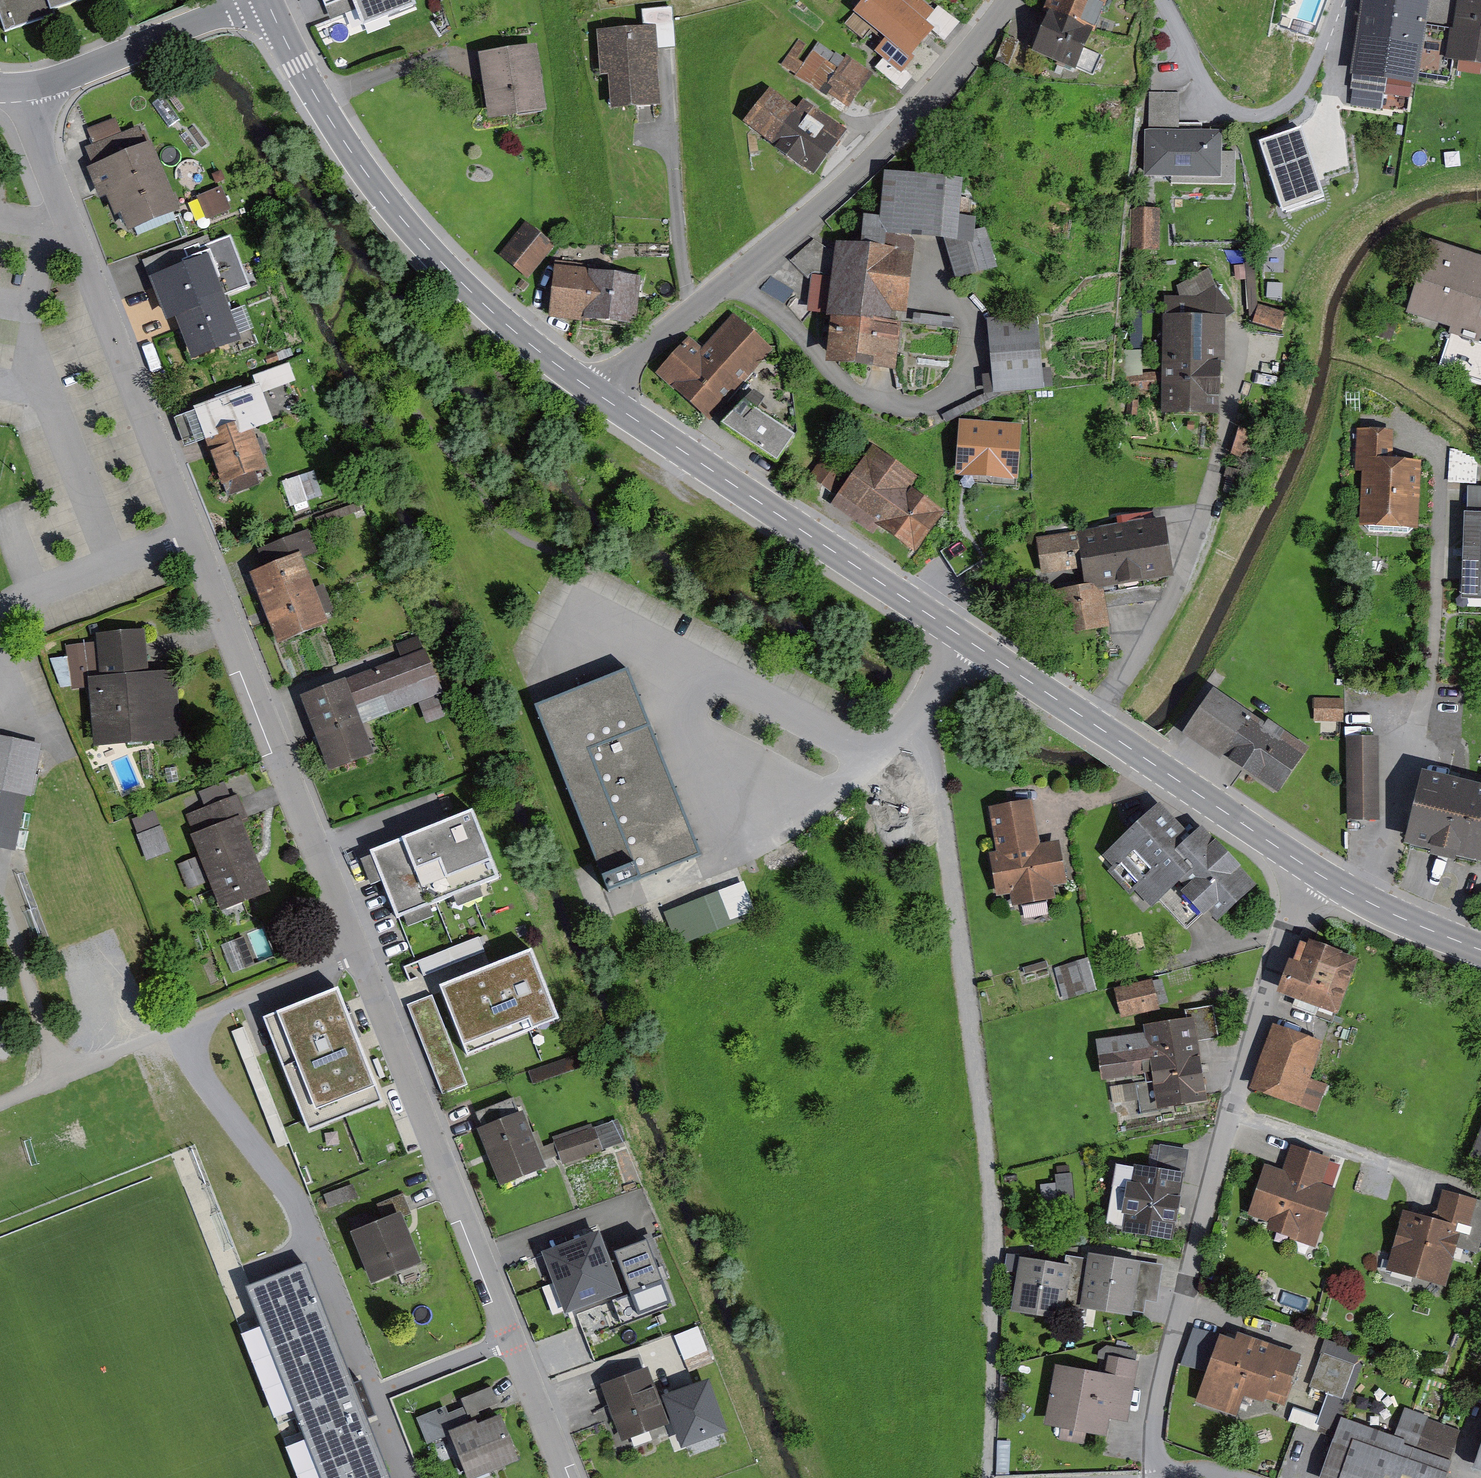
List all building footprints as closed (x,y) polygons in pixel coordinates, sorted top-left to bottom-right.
[(10,29),(60,12),(58,7),(79,0),(1,0),(10,29)] [(419,0),(359,0),(369,24),(420,4),(419,0)] [(859,14),(913,56),(939,24),(932,19),(941,7),(931,0),(870,0),(859,14)] [(1048,16),(1097,33),(1110,0),(1053,0),(1048,16)] [(1362,66),(1420,75),(1433,0),(1373,0),(1362,66)] [(1420,75),(1456,81),(1460,56),(1480,60),(1480,0),(1433,0),(1420,75)] [(1097,33),(1048,16),(1033,56),(1082,74),(1097,33)] [(665,103),(659,24),(610,27),(615,106),(665,103)] [(850,60),(824,42),(809,62),(803,58),(813,44),(805,38),(787,63),(853,108),(878,74),(852,56),(850,60)] [(540,42),(482,53),(494,118),(553,108),(540,42)] [(771,86),(747,119),(822,173),(853,130),(809,98),(802,108),(771,86)] [(1185,92),(1155,92),(1154,132),(1184,133),(1184,122),(1185,92)] [(1184,122),(1184,133),(1207,133),(1208,123),(1184,122)] [(1331,194),(1308,124),(1265,138),(1288,208),(1331,194)] [(1154,132),(1152,132),(1151,176),(1177,177),(1225,178),(1226,152),(1226,134),(1207,133),(1184,133),(1154,132)] [(153,140),(97,162),(124,228),(180,205),(153,140)] [(1240,185),(1241,152),(1226,152),(1225,178),(1177,177),(1177,183),(1240,185)] [(965,178),(889,171),(884,228),(960,234),(965,178)] [(225,189),(207,197),(214,217),(234,208),(225,189)] [(1166,213),(1141,212),(1140,250),(1165,250),(1166,213)] [(557,243),(529,222),(506,252),(534,273),(557,243)] [(212,258),(227,297),(255,285),(234,235),(221,239),(212,243),(192,251),(197,264),(212,258)] [(192,251),(212,243),(210,236),(153,257),(161,277),(197,264),(192,251)] [(1438,240),(1416,312),(1480,331),(1480,253),(1438,240)] [(911,246),(841,242),(833,360),(904,364),(911,246)] [(197,264),(161,277),(177,319),(193,360),(244,341),(227,297),(212,258),(197,264)] [(646,276),(559,265),(552,313),(639,324),(644,291),(646,276)] [(1259,301),(1255,323),(1284,328),(1288,306),(1259,301)] [(1221,316),(1172,315),(1170,410),(1219,411),(1221,316)] [(737,316),(708,349),(694,336),(661,372),(714,420),(733,398),(734,397),(776,351),(737,316)] [(1045,316),(997,319),(1002,390),(1050,386),(1045,316)] [(269,468),(255,431),(275,423),(261,386),(198,409),(230,495),(262,483),(258,472),(269,468)] [(804,439),(749,406),(727,432),(783,470),(804,439)] [(1028,423),(964,419),(960,477),(1024,482),(1028,423)] [(1425,459),(1400,459),(1400,442),(1400,428),(1365,428),(1364,469),(1370,469),(1369,525),(1424,525),(1425,459)] [(860,468),(833,451),(817,475),(843,492),(837,503),(915,553),(946,506),(920,489),(928,478),(875,444),(860,468)] [(318,461),(284,471),(292,497),(326,487),(318,461)] [(1471,512),(1468,600),(1480,600),(1480,512),(1471,512)] [(1170,519),(1082,532),(1045,538),(1051,575),(1088,569),(1091,586),(1059,590),(1066,637),(1114,629),(1107,586),(1179,575),(1170,519)] [(265,549),(272,565),(259,570),(286,635),(328,618),(302,556),(318,549),(311,530),(265,549)] [(152,630),(104,631),(104,642),(74,643),(76,691),(97,690),(98,743),(186,741),(184,673),(154,674),(152,630)] [(364,721),(444,690),(423,636),(404,643),(409,656),(305,695),(332,766),(375,750),(364,721)] [(658,722),(635,666),(539,704),(601,860),(613,891),(710,853),(702,835),(694,814),(685,790),(675,765),(658,722)] [(1317,687),(1317,710),(1347,711),(1347,688),(1317,687)] [(1308,750),(1220,690),(1194,727),(1283,787),(1308,750)] [(45,744),(0,735),(0,845),(20,850),(32,794),(35,794),(45,744)] [(1385,735),(1353,737),(1357,819),(1388,818),(1385,735)] [(1429,772),(1412,843),(1480,860),(1480,784),(1429,772)] [(147,847),(172,841),(161,799),(136,805),(147,847)] [(1053,844),(1043,844),(1043,802),(1013,802),(1002,802),(1002,892),(1063,892),(1063,879),(1063,844),(1053,844)] [(477,804),(373,846),(401,916),(505,873),(477,804)] [(1162,905),(1181,889),(1210,922),(1256,882),(1210,828),(1195,841),(1167,808),(1116,853),(1162,905)] [(248,815),(197,833),(224,908),(275,889),(248,815)] [(760,913),(748,882),(670,912),(682,943),(760,913)] [(246,924),(223,936),(236,961),(259,949),(246,924)] [(1352,954),(1310,936),(1288,986),(1331,1004),(1352,954)] [(1091,946),(1059,956),(1069,987),(1101,977),(1091,946)] [(471,1053),(560,1017),(532,948),(443,984),(471,1053)] [(312,1140),(395,1105),(349,969),(260,1006),(312,1140)] [(1157,980),(1123,988),(1129,1013),(1163,1005),(1157,980)] [(438,993),(411,1004),(446,1094),(473,1083),(438,993)] [(1220,1004),(1190,1008),(1192,1022),(1197,1021),(1200,1039),(1224,1036),(1220,1004)] [(1104,1038),(1104,1043),(1108,1075),(1109,1078),(1157,1071),(1158,1079),(1161,1106),(1178,1104),(1207,1101),(1200,1039),(1197,1021),(1192,1022),(1153,1027),(1153,1032),(1104,1038)] [(248,1025),(236,1030),(283,1151),(296,1146),(248,1025)] [(1325,1042),(1282,1025),(1259,1084),(1303,1100),(1325,1042)] [(1074,1079),(1108,1075),(1104,1043),(1070,1047),(1074,1079)] [(1161,1106),(1158,1079),(1094,1087),(1097,1112),(1129,1108),(1128,1100),(1145,1098),(1147,1111),(1178,1107),(1178,1104),(1161,1106)] [(523,1113),(481,1129),(505,1189),(547,1173),(523,1113)] [(598,1123),(561,1137),(572,1164),(608,1149),(598,1123)] [(1472,1166),(1480,1169),(1480,1142),(1472,1166)] [(1188,1175),(1193,1149),(1167,1145),(1163,1170),(1185,1174),(1188,1175)] [(1300,1148),(1289,1173),(1274,1167),(1255,1214),(1318,1240),(1337,1193),(1324,1187),(1334,1162),(1300,1148)] [(1132,1225),(1142,1167),(1123,1164),(1113,1222),(1132,1225)] [(1163,1170),(1142,1167),(1132,1225),(1132,1228),(1175,1235),(1185,1174),(1163,1170)] [(1458,1253),(1475,1258),(1480,1240),(1480,1201),(1450,1191),(1441,1220),(1410,1211),(1392,1267),(1448,1284),(1458,1253)] [(409,1192),(382,1202),(389,1221),(404,1215),(405,1217),(417,1212),(412,1201),(409,1192)] [(389,1221),(358,1233),(377,1280),(423,1262),(405,1217),(404,1215),(389,1221)] [(600,1227),(554,1244),(581,1313),(616,1300),(627,1296),(600,1227)] [(652,1239),(620,1251),(636,1292),(644,1314),(677,1302),(652,1239)] [(1158,1260),(1091,1252),(1089,1266),(1083,1319),(1150,1327),(1158,1260)] [(1089,1266),(1018,1258),(1012,1310),(1083,1319),(1089,1266)] [(308,1260),(249,1282),(324,1477),(392,1477),(362,1401),(308,1260)] [(625,1322),(644,1314),(636,1292),(627,1296),(616,1300),(625,1322)] [(704,1325),(680,1335),(689,1358),(713,1348),(704,1325)] [(1200,1328),(1188,1363),(1216,1373),(1230,1335),(1200,1328)] [(1303,1355),(1232,1329),(1230,1335),(1216,1373),(1206,1403),(1241,1415),(1249,1393),(1269,1400),(1270,1395),(1287,1401),(1303,1355)] [(1351,1418),(1374,1354),(1332,1339),(1316,1384),(1334,1391),(1323,1422),(1347,1430),(1351,1418)] [(652,1366),(607,1384),(629,1440),(674,1423),(664,1396),(652,1366)] [(1124,1379),(1061,1367),(1052,1417),(1115,1429),(1124,1379)] [(711,1378),(664,1396),(674,1423),(685,1449),(732,1431),(711,1378)] [(433,1440),(450,1433),(452,1437),(487,1422),(482,1410),(504,1401),(497,1386),(467,1399),(470,1406),(452,1413),(450,1407),(423,1418),(433,1440)] [(1401,1436),(1351,1418),(1347,1430),(1330,1477),(1447,1477),(1465,1428),(1411,1409),(1401,1436)] [(504,1415),(487,1422),(452,1437),(469,1477),(475,1477),(523,1458),(504,1415)]
